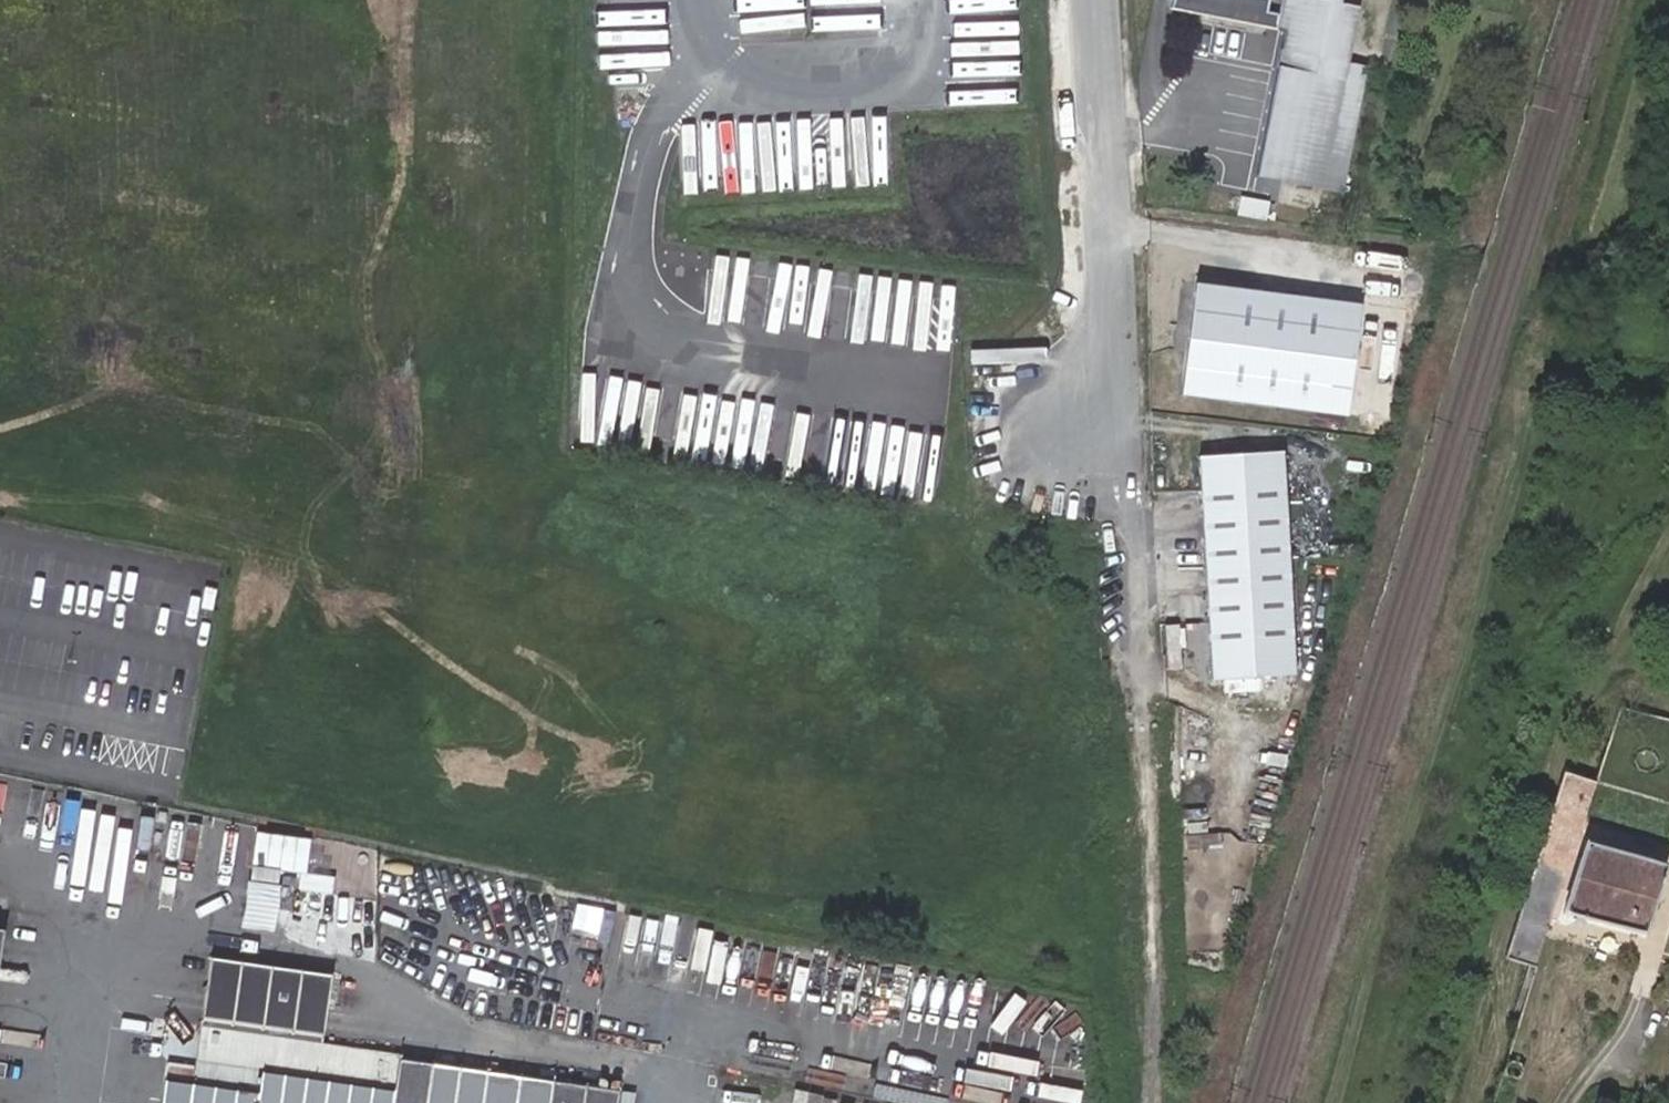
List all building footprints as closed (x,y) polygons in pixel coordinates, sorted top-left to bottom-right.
[(1370,69),(1351,65),(1364,9),(1346,5),(1347,0),(1287,0),(1284,13),(1293,16),(1286,48),(1284,48),(1280,66),(1281,66),(1257,175),(1343,195),(1370,69)] [(840,290),(856,290),(856,270),(839,271),(840,290)] [(1358,301),(1191,287),(1182,397),(1348,411),(1358,301)] [(1295,673),(1284,451),(1201,454),(1212,676),(1295,673)] [(1191,623),(1172,623),(1172,664),(1191,664),(1191,623)] [(1596,838),(1611,791),(1576,781),(1522,960),(1556,970),(1571,919),(1596,838)] [(1668,859),(1596,838),(1571,919),(1645,941),(1668,859)] [(284,945),(290,897),(256,893),(250,941),(284,945)] [(333,1048),(342,987),(226,970),(217,1031),(333,1048)] [(334,1053),(215,1034),(208,1093),(186,1092),(185,1102),(633,1102),(634,1097),(334,1053)] [(794,1102),(833,1102),(797,1093),(794,1102)]
